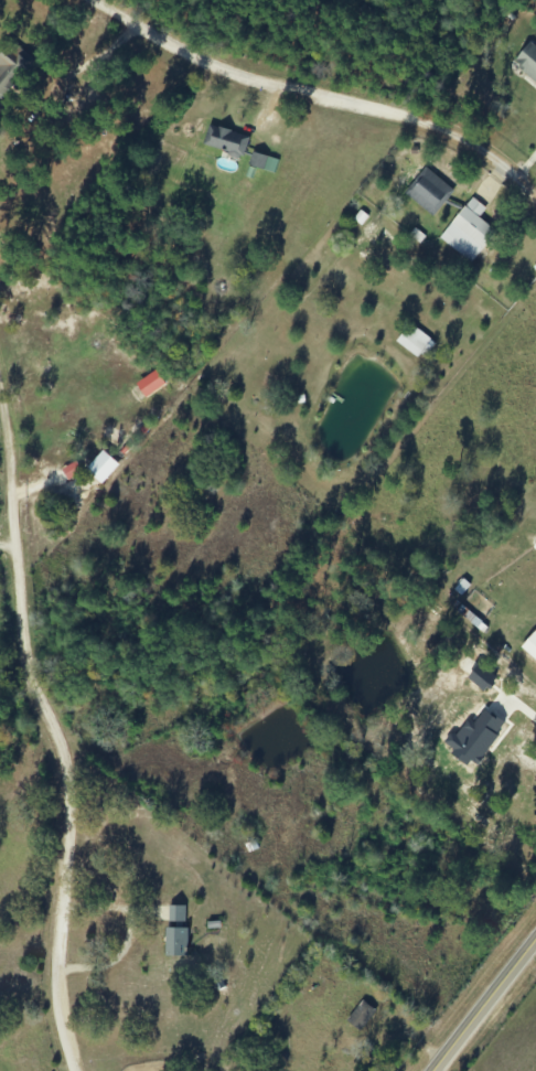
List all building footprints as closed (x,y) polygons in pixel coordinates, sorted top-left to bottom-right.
[(32,66),(7,42),(0,50),(0,100),(32,66)] [(529,44),(513,66),(535,84),(535,49),(529,44)] [(203,147),(243,160),(249,139),(210,127),(203,147)] [(280,160),(252,155),(249,170),(277,175),(280,160)] [(454,193),(426,169),(405,195),(433,218),(454,193)] [(496,233),(479,220),(487,210),(471,199),(440,241),(472,265),(496,233)] [(435,344),(410,325),(396,343),(421,362),(435,344)] [(136,386),(146,400),(166,386),(156,372),(136,386)] [(86,471),(101,486),(119,467),(104,452),(86,471)] [(66,481),(82,475),(78,464),(62,470),(66,481)] [(535,663),(535,633),(521,649),(535,663)] [(467,680),(485,694),(496,681),(479,666),(467,680)] [(475,770),(506,727),(480,709),(449,752),(475,770)] [(347,1023),(360,1033),(376,1012),(362,1002),(347,1023)]
